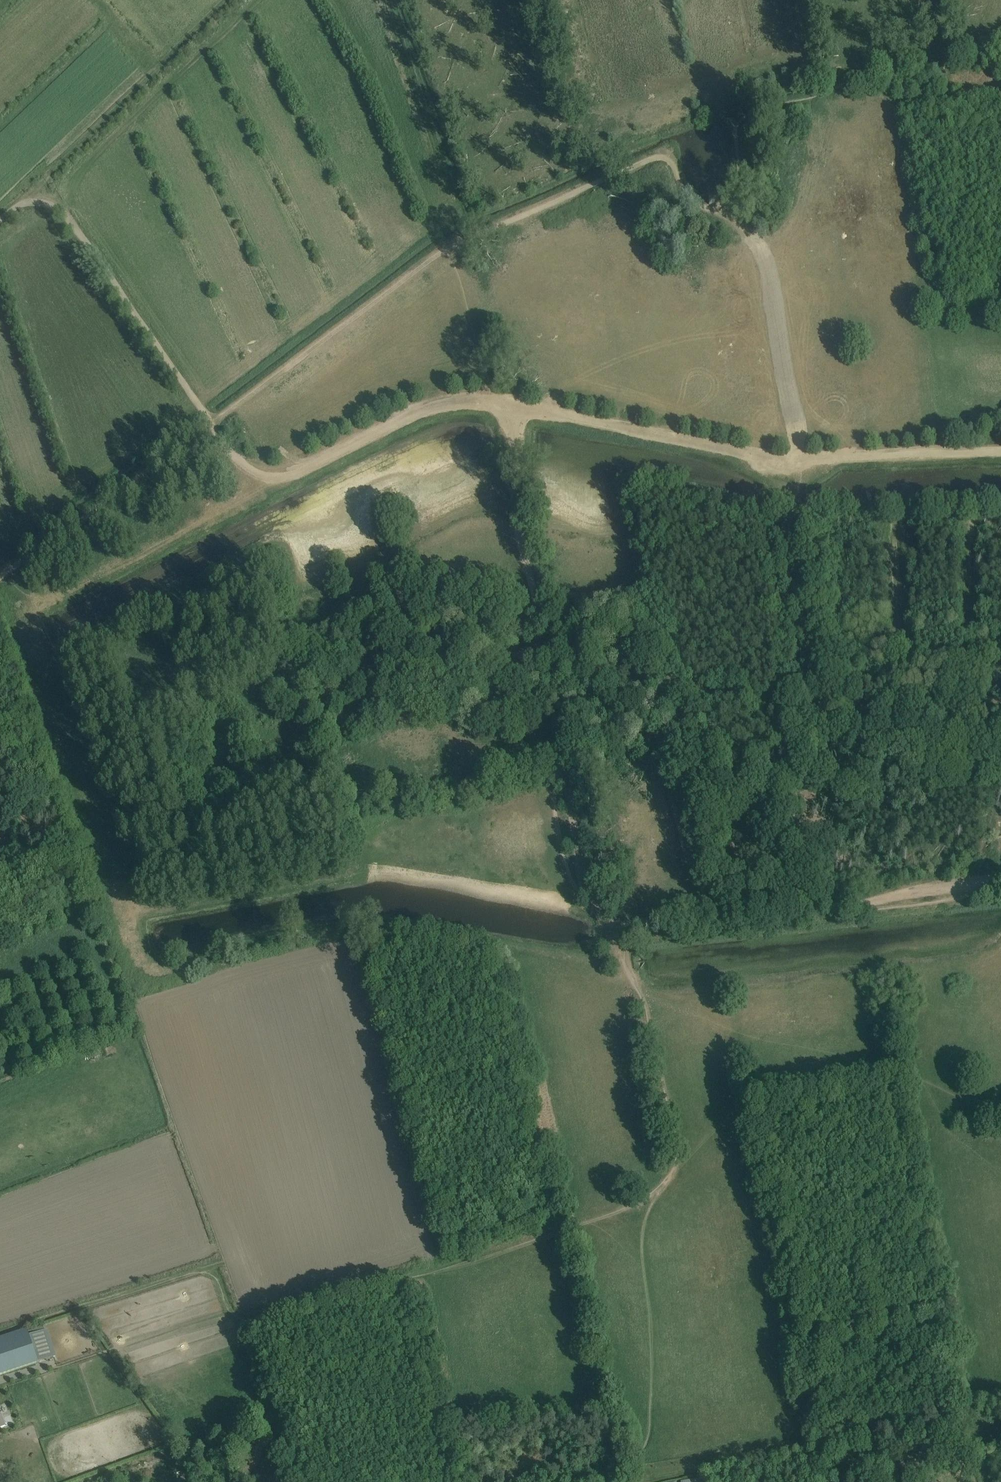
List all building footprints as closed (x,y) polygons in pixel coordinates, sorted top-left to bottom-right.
[(96,1051),(87,1053),(90,1062),(98,1060),(96,1051)] [(53,1358),(43,1329),(28,1333),(27,1330),(0,1339),(0,1376),(53,1358)] [(285,1471),(280,1454),(275,1455),(280,1473),(285,1471)] [(258,1469),(254,1474),(260,1478),(264,1472),(258,1469)]
